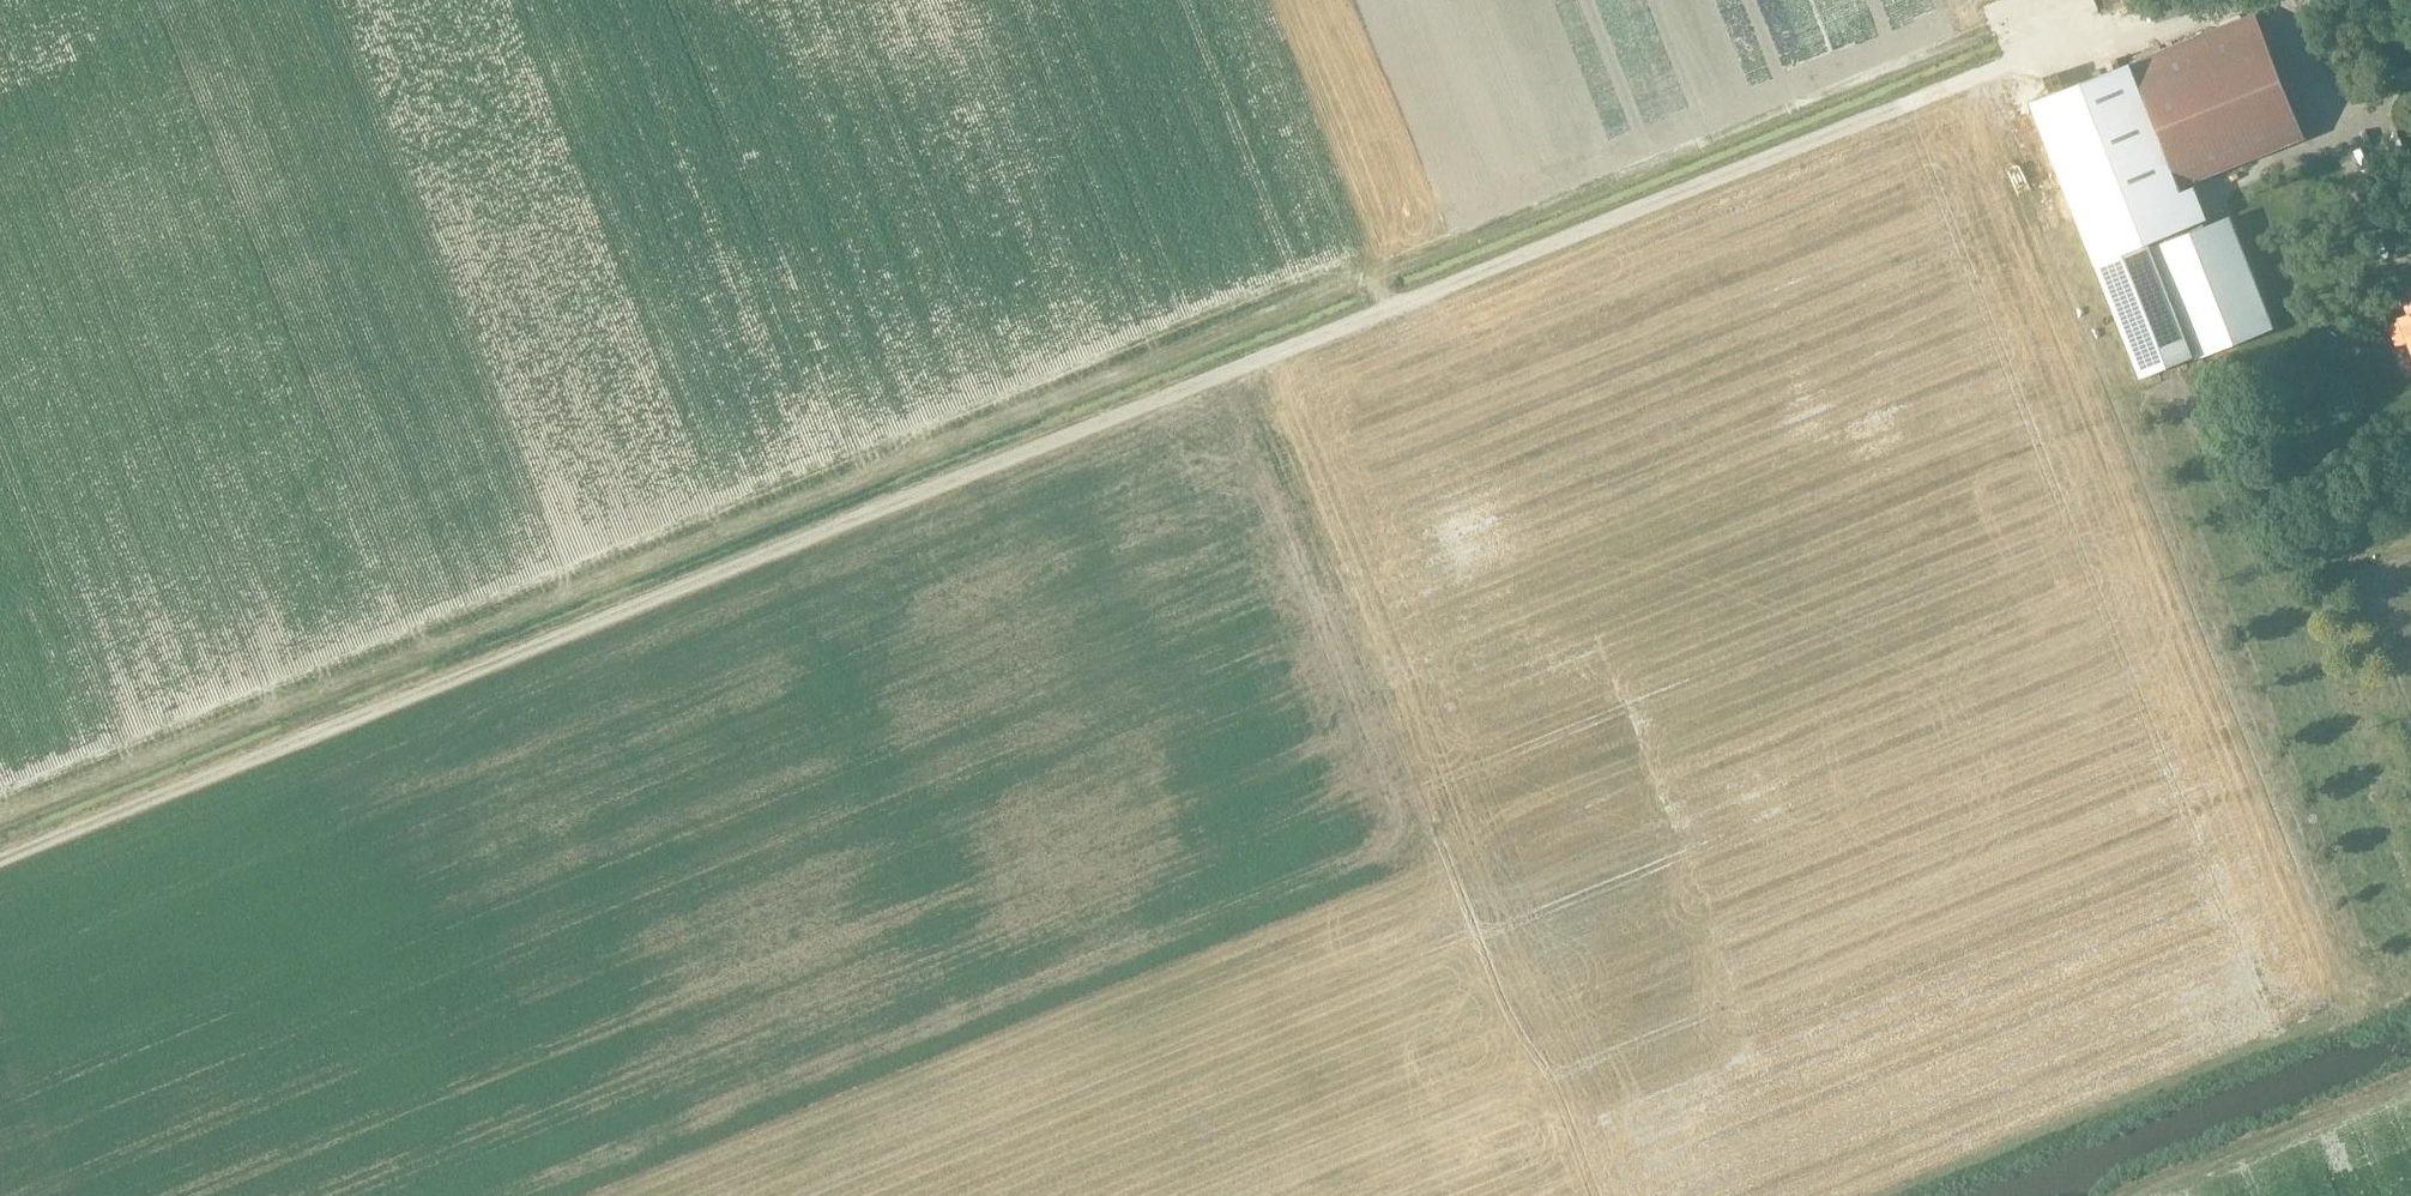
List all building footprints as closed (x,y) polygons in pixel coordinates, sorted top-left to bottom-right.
[(2181,191),(2180,189),(2184,187),(2306,138),(2257,12),(2131,60),(2131,63),(2031,102),(2140,380),(2196,356),(2197,359),(2277,326),(2232,215),(2153,247),(2151,242),(2209,218),(2196,186),(2181,191)] [(2410,265),(2390,273),(2407,314),(2397,318),(2410,355),(2410,266),(2410,265)]
